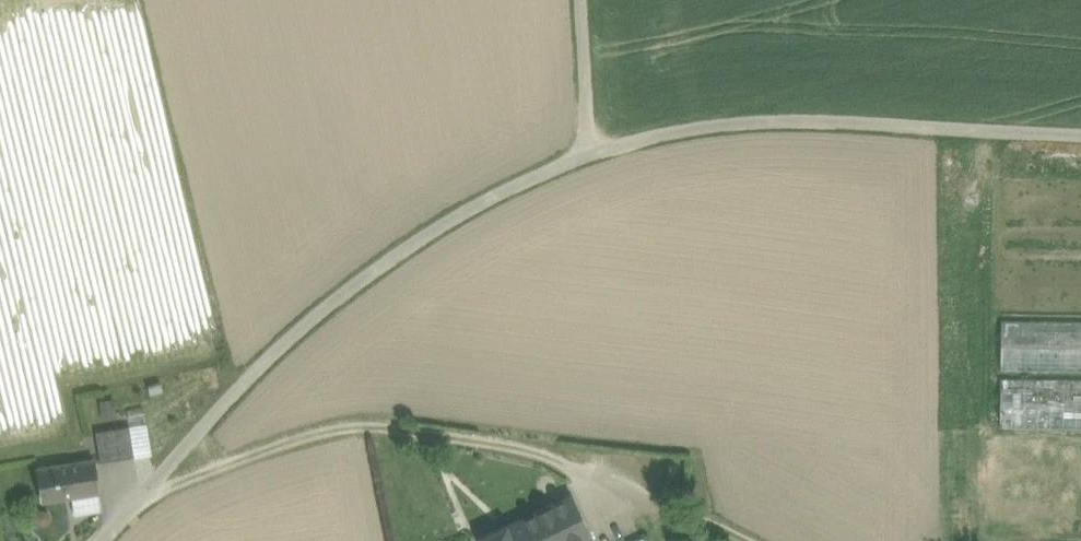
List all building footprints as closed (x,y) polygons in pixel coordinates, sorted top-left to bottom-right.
[(1001,320),(1000,370),(1080,372),(1080,321),(1001,320)] [(1000,377),(999,428),(1080,429),(1080,379),(1000,377)] [(116,398),(100,401),(103,422),(120,420),(116,398)] [(129,427),(95,432),(100,462),(134,457),(129,427)] [(93,459),(38,468),(43,502),(72,498),(74,514),(76,514),(76,513),(100,509),(101,509),(93,459)] [(509,525),(517,540),(583,540),(592,537),(572,495),(509,525)] [(478,540),(517,540),(509,525),(478,540)]
